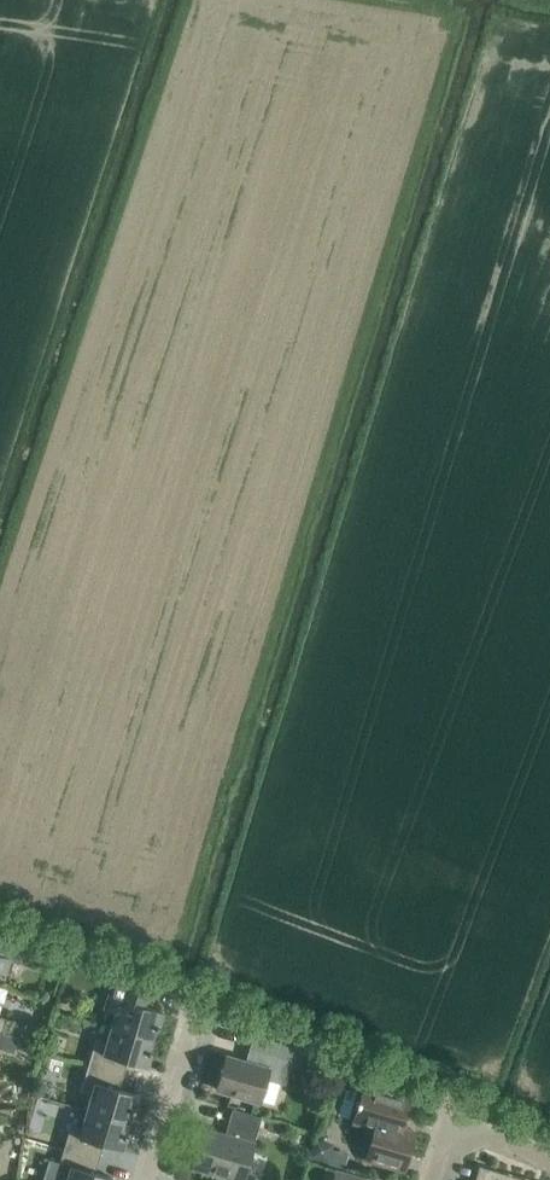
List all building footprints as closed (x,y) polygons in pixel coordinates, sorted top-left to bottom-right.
[(39,949),(0,934),(0,971),(7,973),(11,959),(17,961),(19,955),(36,960),(39,949)] [(143,989),(114,978),(105,1007),(116,1011),(112,1026),(152,1038),(156,1027),(159,1028),(163,1011),(139,1004),(143,989)] [(149,1049),(152,1038),(112,1026),(107,1041),(96,1038),(89,1064),(124,1075),(128,1061),(147,1066),(152,1050),(149,1049)] [(2,1032),(0,1031),(0,1048),(14,1052),(19,1037),(2,1032)] [(286,1084),(291,1066),(299,1068),(305,1051),(295,1048),(291,1060),(267,1052),(262,1066),(227,1056),(217,1089),(260,1101),(267,1079),(286,1084)] [(120,1089),(124,1075),(89,1064),(81,1091),(92,1094),(88,1109),(128,1121),(131,1110),(134,1111),(139,1094),(120,1089)] [(367,1159),(404,1169),(415,1132),(408,1130),(408,1116),(405,1115),(410,1097),(366,1084),(355,1121),(376,1128),(367,1159)] [(194,1165),(243,1179),(262,1117),(233,1108),(225,1136),(205,1130),(194,1165)] [(125,1132),(128,1121),(88,1109),(83,1125),(72,1121),(64,1148),(99,1158),(104,1144),(123,1150),(128,1133),(125,1132)] [(315,1139),(310,1156),(328,1162),(333,1144),(315,1139)] [(99,1158),(64,1148),(60,1162),(50,1159),(44,1179),(114,1179),(115,1178),(95,1172),(99,1158)] [(336,1170),(333,1179),(371,1179),(336,1170)] [(504,1172),(502,1179),(531,1179),(504,1172)]
